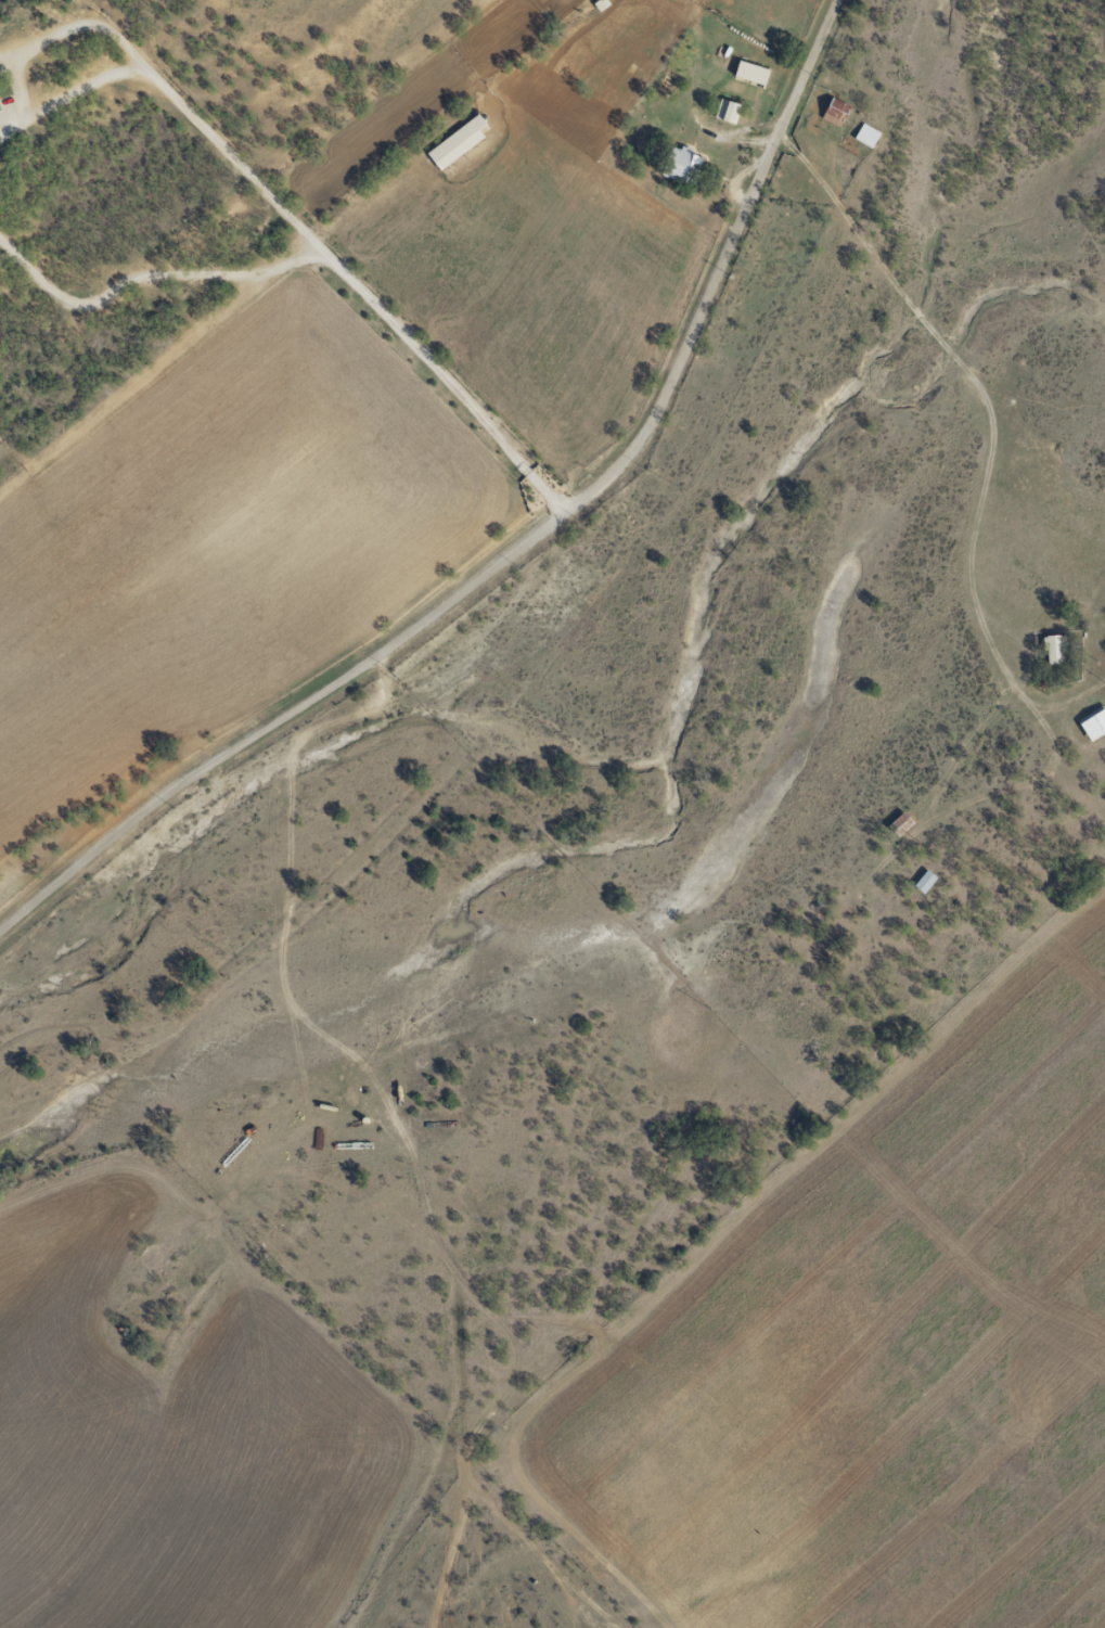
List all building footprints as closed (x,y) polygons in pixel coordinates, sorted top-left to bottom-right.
[(764,89),(770,70),(738,60),(732,78),(764,89)] [(819,119),(841,128),(850,106),(829,96),(819,119)] [(713,117),(733,125),(740,105),(720,98),(713,117)] [(485,138),(480,130),(487,125),(479,114),(426,151),(439,170),(485,138)] [(870,149),(880,133),(862,123),(853,139),(870,149)] [(661,175),(694,186),(704,154),(671,144),(661,175)] [(1063,664),(1063,635),(1045,635),(1045,664),(1063,664)] [(1087,741),(1104,732),(1104,704),(1075,719),(1087,741)] [(886,826),(897,837),(914,821),(902,809),(886,826)] [(936,877),(926,869),(913,885),(923,893),(936,877)]
